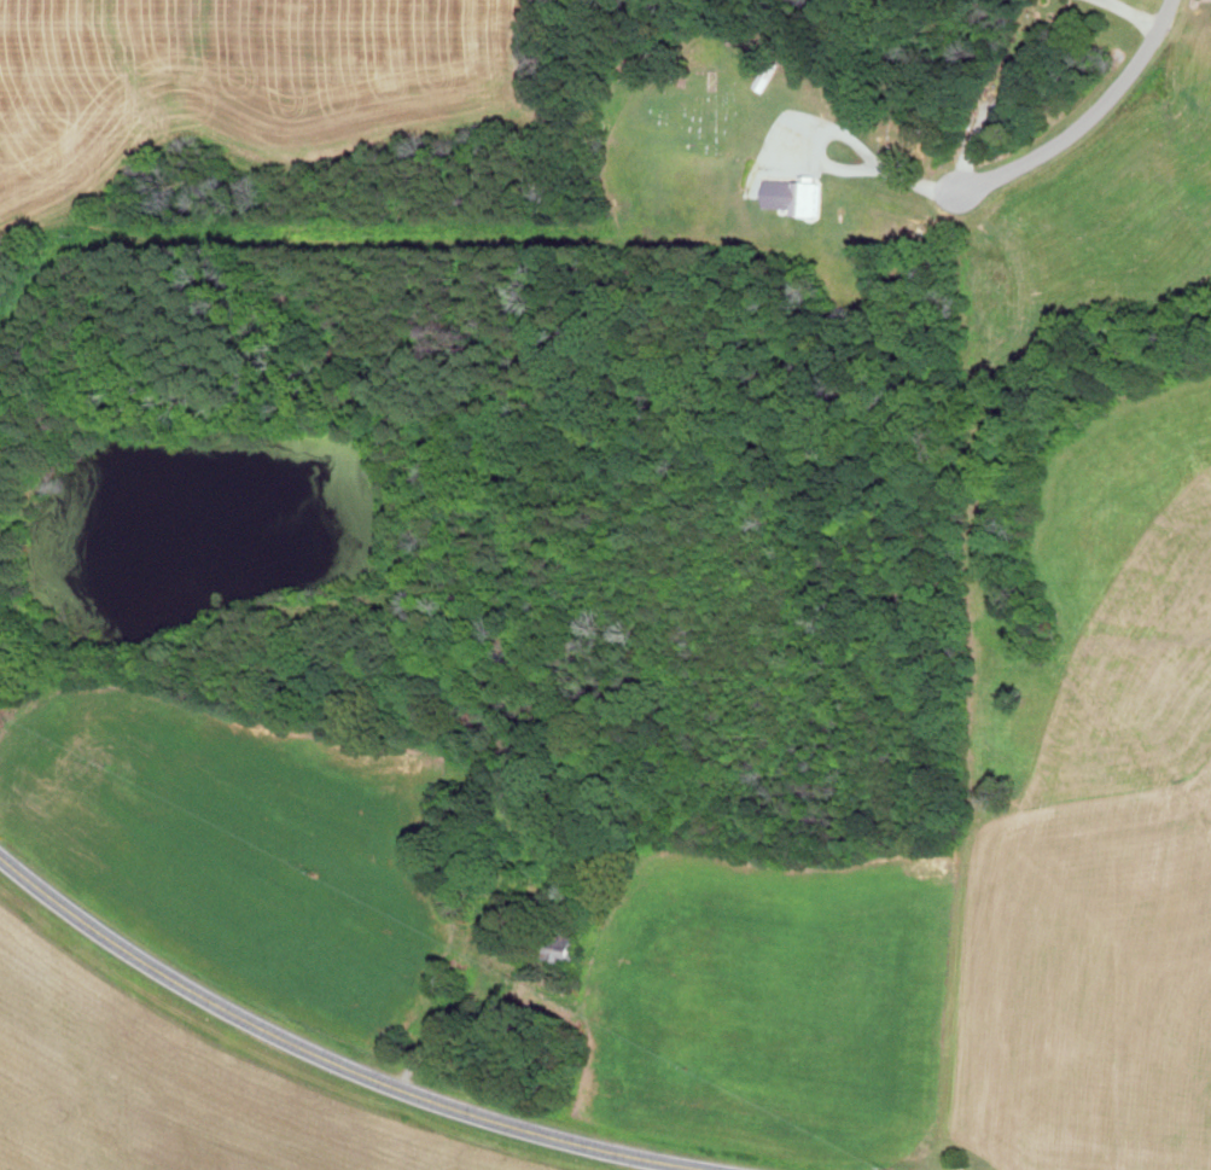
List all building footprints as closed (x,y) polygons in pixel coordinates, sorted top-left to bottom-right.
[(824,181),(769,179),(768,207),(796,208),(796,215),(823,216),(824,181)]
